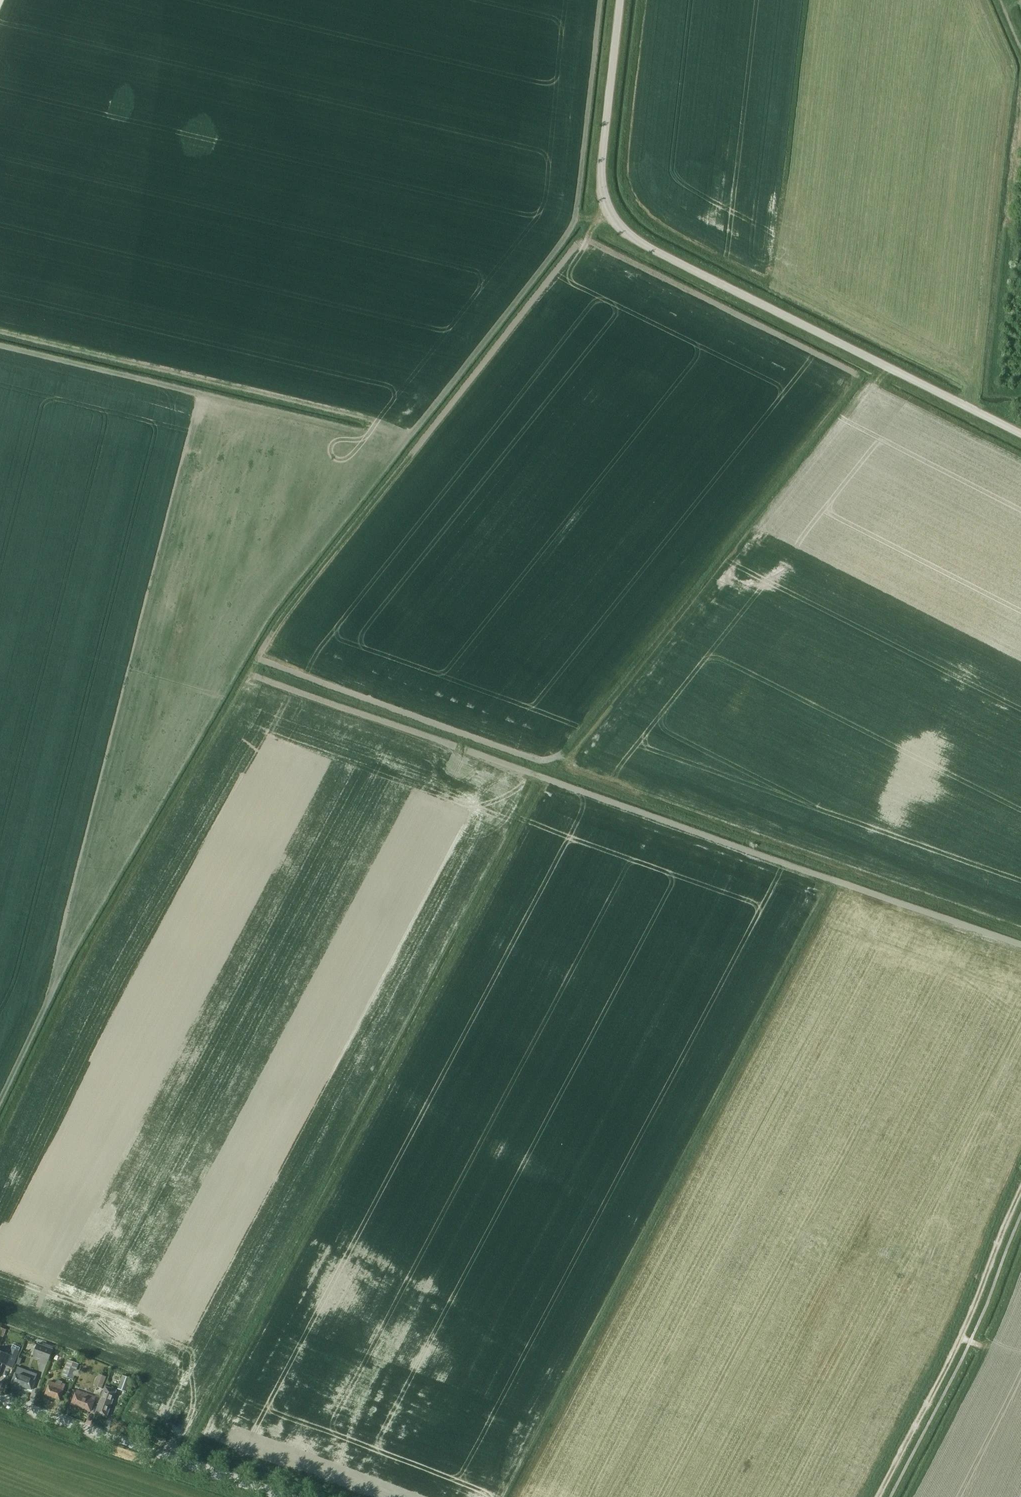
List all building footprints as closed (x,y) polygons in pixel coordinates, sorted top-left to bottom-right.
[(7,1336),(9,1328),(1,1327),(0,1330),(0,1335),(7,1336)] [(37,1343),(33,1355),(49,1361),(54,1346),(43,1342),(42,1345),(37,1343)] [(19,1349),(12,1346),(9,1354),(0,1350),(0,1370),(2,1363),(13,1367),(19,1349)] [(68,1360),(62,1376),(74,1380),(79,1363),(68,1360)] [(32,1390),(36,1376),(37,1374),(18,1366),(16,1369),(15,1373),(15,1372),(12,1382),(32,1390)] [(99,1373),(95,1385),(102,1388),(107,1377),(99,1373)] [(123,1375),(118,1388),(126,1391),(131,1378),(123,1375)] [(60,1400),(65,1384),(56,1381),(55,1383),(50,1381),(45,1394),(60,1400)] [(101,1398),(99,1405),(96,1413),(107,1417),(112,1402),(116,1390),(113,1389),(106,1386),(101,1398)] [(94,1403),(99,1405),(101,1398),(76,1389),(71,1404),(91,1411),(94,1403)]
